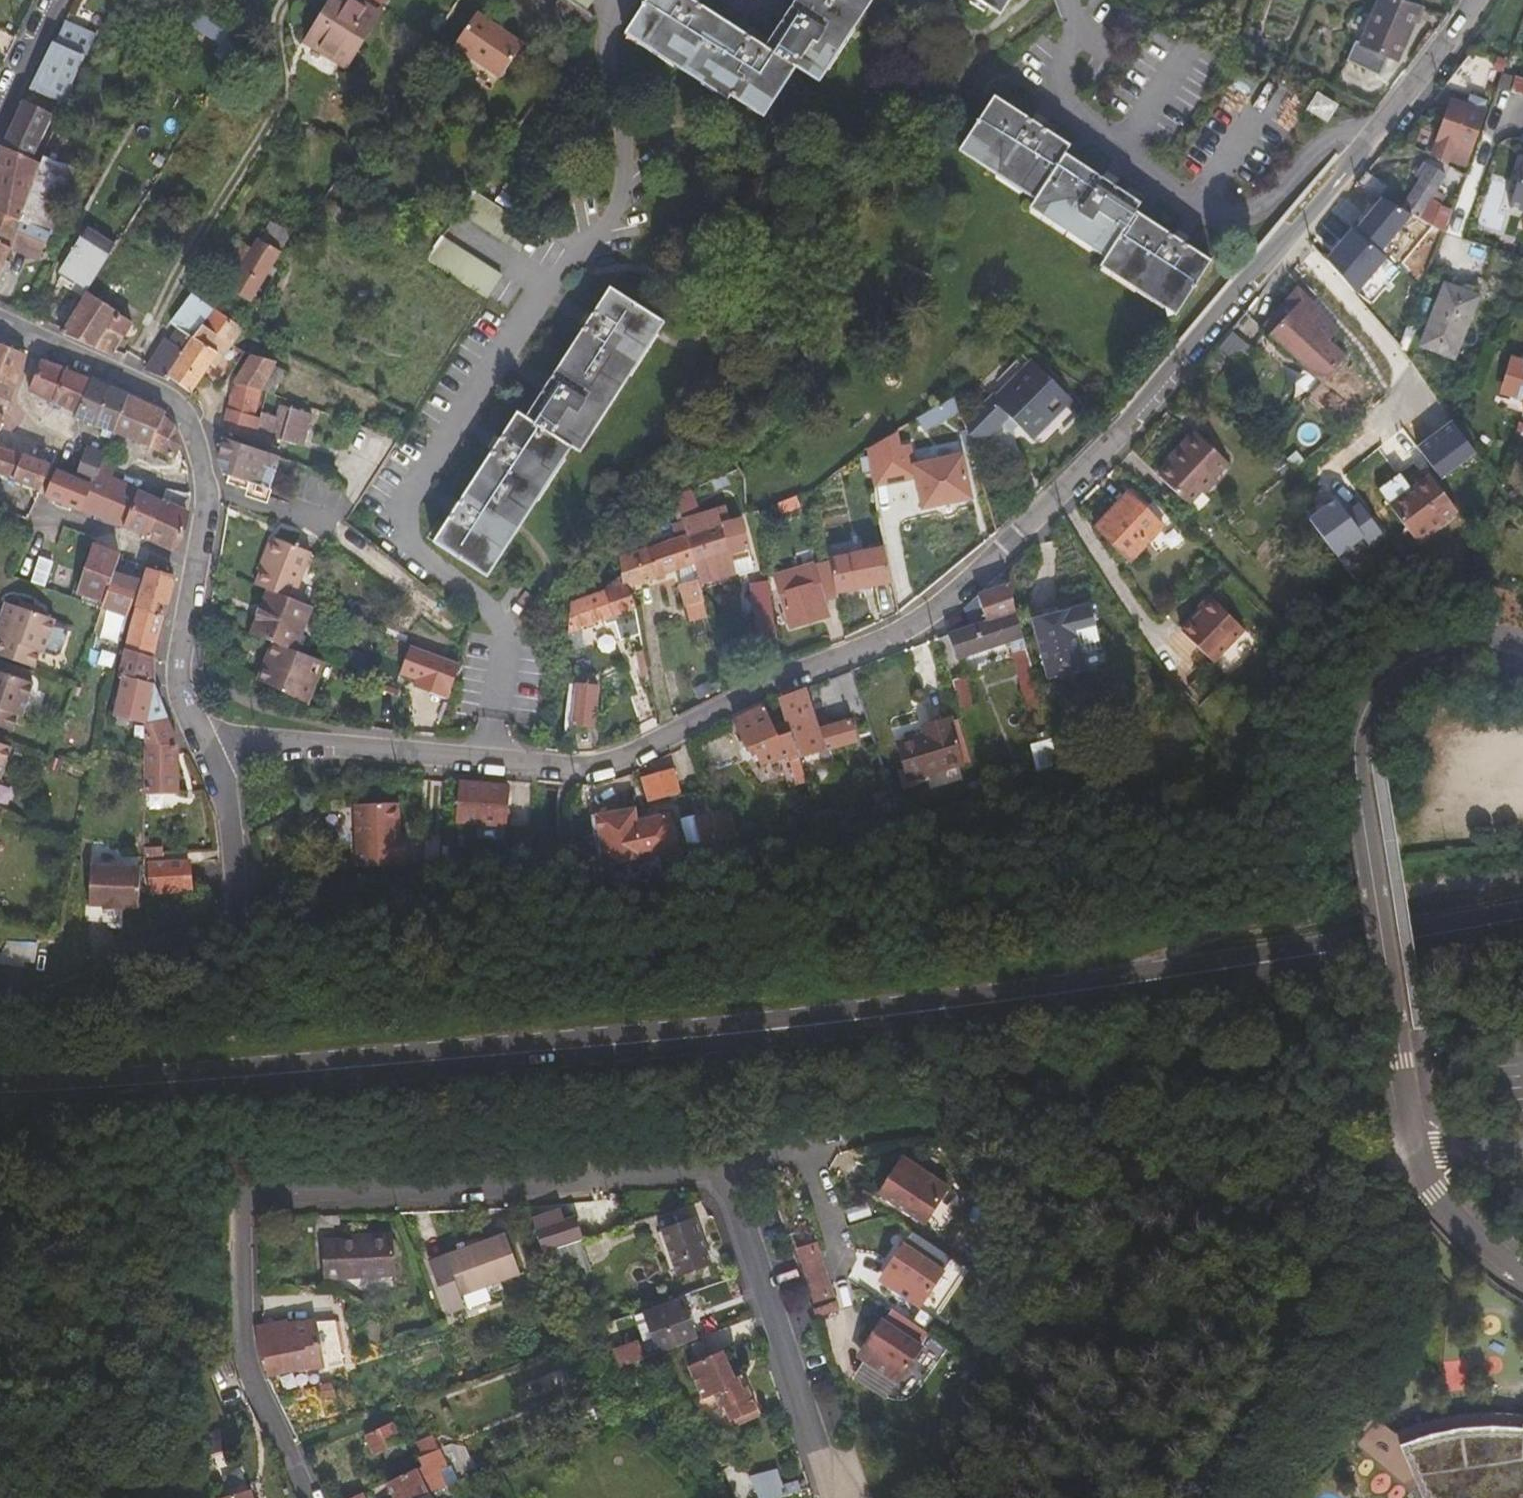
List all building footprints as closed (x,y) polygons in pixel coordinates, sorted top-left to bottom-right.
[(378,0),(325,0),(310,23),(348,47),(378,0)] [(522,30),(479,0),(474,0),(453,30),(499,63),(522,30)] [(589,0),(562,0),(583,16),(593,3),(589,0)] [(762,45),(689,0),(639,0),(621,29),(754,113),(788,62),(762,45)] [(762,45),(788,62),(811,77),(860,0),(791,0),(762,45)] [(996,11),(1003,0),(978,0),(996,11)] [(1363,48),(1358,46),(1350,66),(1383,79),(1391,58),(1401,62),(1421,8),(1412,5),(1402,2),(1393,0),(1383,0),(1363,48)] [(227,61),(228,59),(239,41),(223,30),(223,25),(192,6),(182,24),(212,45),(209,49),(227,61)] [(223,30),(239,41),(246,30),(229,21),(223,30)] [(68,23),(32,92),(67,110),(103,42),(68,23)] [(1252,32),(1244,28),(1236,49),(1244,53),(1251,37),(1252,32)] [(1258,39),(1251,37),(1244,53),(1252,56),(1258,39)] [(1444,162),(1463,171),(1469,157),(1467,155),(1483,116),(1481,116),(1484,104),(1479,102),(1485,85),(1489,86),(1497,66),(1468,52),(1447,88),(1468,97),(1465,109),(1449,103),(1434,142),(1427,159),(1442,166),(1444,162)] [(1515,58),(1509,56),(1502,76),(1509,78),(1515,58)] [(1522,99),(1522,82),(1509,78),(1502,76),(1495,91),(1522,99)] [(1324,125),(1333,108),(1307,93),(1298,109),(1324,125)] [(1056,154),(1063,144),(987,97),(954,147),(1029,196),(1023,205),(1099,254),(1094,262),(1169,313),(1203,261),(1127,212),(1133,204),(1056,154)] [(23,223),(42,166),(40,165),(32,162),(52,118),(23,103),(0,150),(0,215),(23,223)] [(42,166),(23,223),(16,242),(38,251),(45,237),(43,236),(62,169),(42,160),(40,165),(42,166)] [(1436,236),(1444,217),(1425,205),(1441,179),(1426,168),(1396,213),(1436,236)] [(1505,219),(1522,225),(1522,174),(1518,173),(1505,219)] [(1383,185),(1365,174),(1354,187),(1375,199),(1383,185)] [(469,179),(454,201),(514,243),(529,221),(469,179)] [(6,267),(13,249),(16,242),(23,223),(0,215),(0,281),(6,267)] [(245,300),(284,232),(259,217),(243,245),(231,239),(213,269),(225,275),(219,287),(245,300)] [(420,248),(478,289),(482,290),(496,266),(437,224),(420,248)] [(59,273),(85,290),(114,243),(88,226),(59,273)] [(16,242),(13,249),(35,259),(38,251),(16,242)] [(0,281),(0,292),(9,268),(6,267),(0,281)] [(572,450),(656,319),(604,287),(520,417),(511,412),(428,542),(479,576),(564,445),(572,450)] [(1333,336),(1297,289),(1257,330),(1302,370),(1315,383),(1317,385),(1339,360),(1324,346),(1333,336)] [(1456,368),(1474,306),(1437,295),(1419,357),(1456,368)] [(189,337),(205,307),(188,297),(170,326),(174,329),(188,336),(189,337)] [(102,332),(119,340),(127,326),(80,299),(57,336),(91,351),(102,332)] [(230,346),(236,334),(241,326),(205,307),(189,337),(161,378),(187,394),(200,374),(208,362),(223,341),(228,345),(230,346)] [(127,326),(119,340),(126,345),(134,330),(127,326)] [(161,378),(189,337),(188,336),(174,329),(166,342),(159,339),(140,372),(160,381),(161,378)] [(1256,351),(1230,330),(1217,348),(1243,368),(1256,351)] [(91,351),(109,358),(119,340),(102,332),(91,351)] [(214,367),(228,345),(223,341),(208,362),(214,367)] [(24,356),(25,353),(0,342),(0,380),(12,385),(24,356)] [(1225,358),(1215,349),(1212,353),(1215,357),(1208,365),(1214,371),(1225,358)] [(259,394),(264,387),(276,365),(250,359),(231,385),(259,394)] [(50,403),(64,372),(39,362),(26,392),(50,403)] [(1315,383),(1302,370),(1294,381),(1307,392),(1315,383)] [(73,414),(90,383),(64,372),(50,403),(73,414)] [(1065,403),(1034,372),(1017,387),(1014,383),(1003,394),(1006,397),(996,405),(992,401),(967,426),(975,458),(993,439),(1001,448),(1012,437),(1022,446),(1061,407),(1071,417),(1075,413),(1065,403)] [(12,385),(0,380),(0,400),(5,402),(12,385)] [(89,427),(107,390),(90,383),(73,414),(71,419),(89,427)] [(254,414),(259,394),(231,385),(224,412),(252,419),(254,414)] [(265,395),(270,396),(274,390),(264,387),(259,394),(265,395)] [(111,435),(128,398),(107,390),(89,427),(111,435)] [(172,462),(178,450),(180,443),(173,426),(163,411),(128,398),(111,435),(120,440),(172,462)] [(965,416),(961,403),(924,422),(929,437),(939,433),(943,447),(960,439),(957,419),(965,416)] [(258,415),(250,440),(268,445),(269,438),(300,447),(308,416),(276,405),(271,419),(258,415)] [(218,431),(248,439),(252,419),(224,412),(218,431)] [(248,439),(250,440),(258,415),(254,414),(252,419),(248,439)] [(115,450),(120,440),(111,435),(106,446),(115,450)] [(1213,481),(1226,467),(1194,436),(1181,451),(1178,449),(1164,464),(1168,468),(1156,482),(1185,511),(1199,496),(1202,499),(1216,484),(1213,481)] [(267,486),(275,455),(248,448),(219,440),(216,452),(223,475),(267,486)] [(873,450),(878,496),(894,493),(890,448),(892,447),(891,441),(873,450)] [(0,450),(0,478),(25,489),(24,494),(30,497),(42,466),(0,450)] [(89,484),(92,478),(100,460),(80,452),(70,475),(87,483),(89,484)] [(970,502),(965,458),(917,463),(921,508),(970,502)] [(37,500),(73,514),(85,486),(50,471),(37,500)] [(223,475),(225,485),(264,497),(267,486),(223,475)] [(117,531),(131,495),(92,478),(89,484),(87,483),(85,486),(73,514),(117,531)] [(1428,484),(1406,499),(1386,513),(1411,550),(1453,521),(1428,484)] [(1386,513),(1406,499),(1397,486),(1377,499),(1386,513)] [(670,493),(680,534),(693,581),(748,567),(736,517),(725,520),(720,506),(691,513),(687,501),(691,500),(688,489),(670,493)] [(179,556),(186,496),(163,492),(157,505),(143,541),(179,556)] [(796,493),(777,501),(781,511),(800,502),(796,493)] [(117,531),(143,541),(157,505),(131,495),(117,531)] [(1119,563),(1154,529),(1121,496),(1086,529),(1119,563)] [(607,557),(611,570),(614,582),(678,565),(682,578),(670,581),(676,604),(698,598),(693,581),(680,534),(607,557)] [(269,585),(289,594),(304,551),(265,537),(250,578),(263,583),(269,585)] [(831,587),(888,581),(883,544),(827,553),(827,555),(831,587)] [(112,574),(115,564),(116,558),(89,551),(74,598),(79,599),(76,607),(99,615),(112,574)] [(820,598),(832,595),(831,587),(827,555),(809,561),(810,563),(796,567),(794,562),(772,568),(774,591),(778,591),(789,625),(824,612),(820,598)] [(22,587),(36,592),(44,572),(30,566),(22,587)] [(105,636),(120,641),(134,587),(125,584),(126,579),(112,574),(99,615),(89,642),(102,646),(105,636)] [(142,725),(163,720),(153,690),(150,658),(170,581),(142,574),(125,642),(117,681),(123,683),(114,717),(127,721),(142,725)] [(557,622),(620,603),(614,582),(568,596),(557,622)] [(244,633),(250,636),(269,585),(263,583),(244,633)] [(286,650),(306,601),(289,594),(269,585),(250,636),(270,644),(286,650)] [(773,632),(769,585),(753,585),(757,634),(773,632)] [(1003,586),(973,599),(980,624),(1010,613),(1003,586)] [(1213,663),(1244,630),(1208,595),(1198,607),(1200,611),(1180,632),(1213,663)] [(1040,681),(1081,670),(1074,642),(1090,637),(1083,606),(1048,616),(1047,610),(1024,615),(1040,681)] [(31,672),(37,655),(51,660),(59,655),(64,638),(67,639),(68,633),(60,630),(60,633),(49,630),(50,626),(3,609),(0,618),(0,634),(2,636),(0,641),(0,660),(31,672)] [(966,628),(946,635),(952,659),(1002,644),(1005,655),(1019,651),(1010,613),(980,624),(966,628)] [(1074,642),(1081,670),(1098,666),(1090,637),(1074,642)] [(270,644),(258,676),(301,699),(316,662),(286,650),(270,644)] [(416,686),(448,700),(460,667),(435,654),(414,644),(403,670),(420,678),(416,686)] [(9,734),(14,718),(17,719),(28,688),(0,677),(0,730),(9,734)] [(961,678),(947,682),(955,710),(970,706),(961,678)] [(592,730),(597,690),(575,687),(571,727),(592,730)] [(823,752),(857,742),(850,719),(815,728),(803,688),(777,697),(786,729),(796,759),(808,755),(813,768),(827,762),(823,752)] [(765,716),(762,705),(731,721),(745,749),(751,747),(757,765),(782,755),(793,778),(802,774),(796,759),(786,729),(772,734),(765,716)] [(126,728),(127,721),(114,717),(113,725),(126,728)] [(957,768),(945,720),(914,729),(916,737),(889,746),(898,784),(957,768)] [(175,788),(173,749),(164,725),(142,730),(142,764),(144,790),(175,788)] [(1048,763),(1043,741),(1028,745),(1033,768),(1048,763)] [(639,790),(644,807),(672,798),(670,789),(664,790),(663,783),(639,790)] [(612,784),(581,791),(581,799),(597,861),(629,853),(612,784)] [(502,788),(456,785),(453,824),(500,826),(502,788)] [(336,802),(342,864),(392,859),(389,829),(383,829),(379,797),(336,802)] [(703,816),(698,798),(653,811),(658,827),(679,823),(703,816)] [(420,857),(434,855),(433,840),(418,841),(420,857)] [(187,884),(186,853),(168,853),(168,855),(146,855),(146,884),(187,884)] [(101,905),(104,905),(109,862),(88,860),(85,901),(101,903),(101,905)] [(136,904),(138,864),(109,862),(104,905),(121,907),(121,903),(136,904)] [(918,1229),(945,1193),(906,1167),(897,1178),(891,1174),(874,1198),(918,1229)] [(575,1238),(567,1219),(552,1224),(547,1214),(525,1222),(538,1251),(575,1238)] [(705,1266),(691,1220),(657,1232),(675,1278),(705,1266)] [(516,1271),(503,1232),(425,1257),(442,1310),(458,1305),(455,1294),(516,1271)] [(576,1242),(537,1256),(552,1286),(586,1272),(576,1242)] [(388,1281),(386,1243),(314,1246),(316,1283),(388,1281)] [(826,1300),(811,1248),(793,1254),(808,1305),(826,1300)] [(912,1313),(937,1277),(900,1250),(883,1274),(888,1278),(880,1289),(912,1313)] [(635,1350),(639,1357),(683,1341),(689,1339),(677,1301),(645,1312),(654,1342),(641,1346),(640,1342),(633,1344),(635,1350)] [(808,1315),(810,1322),(832,1316),(829,1308),(808,1315)] [(633,1316),(640,1342),(641,1346),(654,1342),(645,1312),(633,1316)] [(252,1354),(263,1377),(330,1365),(325,1323),(280,1328),(280,1326),(251,1329),(252,1354)] [(888,1388),(914,1351),(877,1325),(861,1348),(866,1352),(857,1365),(888,1388)] [(734,1409),(743,1406),(738,1390),(730,1392),(727,1381),(717,1353),(698,1359),(714,1380),(734,1409)] [(718,1411),(720,1420),(734,1409),(714,1380),(698,1359),(680,1365),(691,1398),(702,1396),(706,1407),(711,1412),(718,1411)] [(734,1379),(727,1381),(730,1392),(738,1390),(734,1379)] [(902,1406),(918,1400),(912,1381),(895,1387),(902,1406)] [(325,1397),(324,1385),(312,1387),(314,1398),(325,1397)] [(734,1409),(720,1420),(722,1423),(745,1415),(743,1406),(734,1409)] [(1509,1421),(1507,1428),(1477,1428),(1459,1429),(1433,1434),(1408,1442),(1395,1449),(1417,1497),(1522,1497),(1522,1423),(1509,1421)] [(418,1422),(397,1430),(405,1448),(425,1440),(418,1422)] [(394,1445),(385,1425),(360,1436),(369,1456),(394,1445)] [(414,1467),(434,1460),(425,1440),(405,1448),(414,1467)] [(434,1460),(414,1467),(381,1482),(388,1497),(416,1497),(419,1497),(439,1488),(432,1473),(438,1469),(434,1460)] [(439,1488),(450,1483),(443,1467),(438,1469),(432,1473),(439,1488)]
